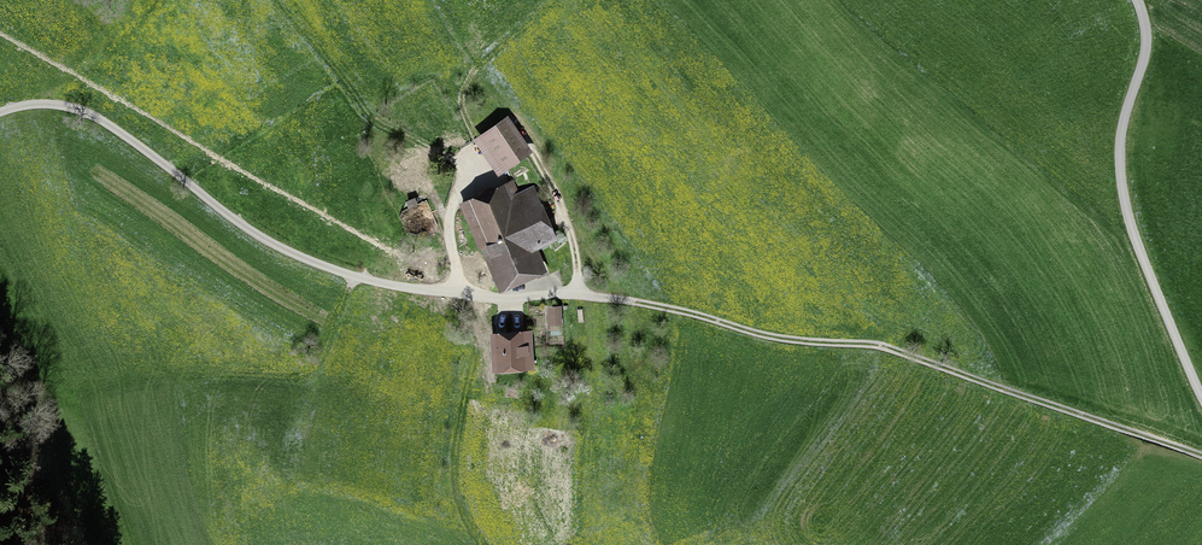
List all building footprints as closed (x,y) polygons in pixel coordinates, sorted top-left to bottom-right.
[(504,169),(527,152),(505,120),(482,136),(504,169)] [(497,284),(505,280),(544,264),(536,245),(554,238),(533,189),(519,195),(514,184),(464,205),(497,284)] [(406,202),(400,217),(406,231),(421,237),(436,231),(441,216),(435,201),(420,196),(406,202)] [(560,308),(549,308),(550,323),(561,323),(560,308)] [(531,334),(496,336),(497,366),(533,364),(531,334)]
